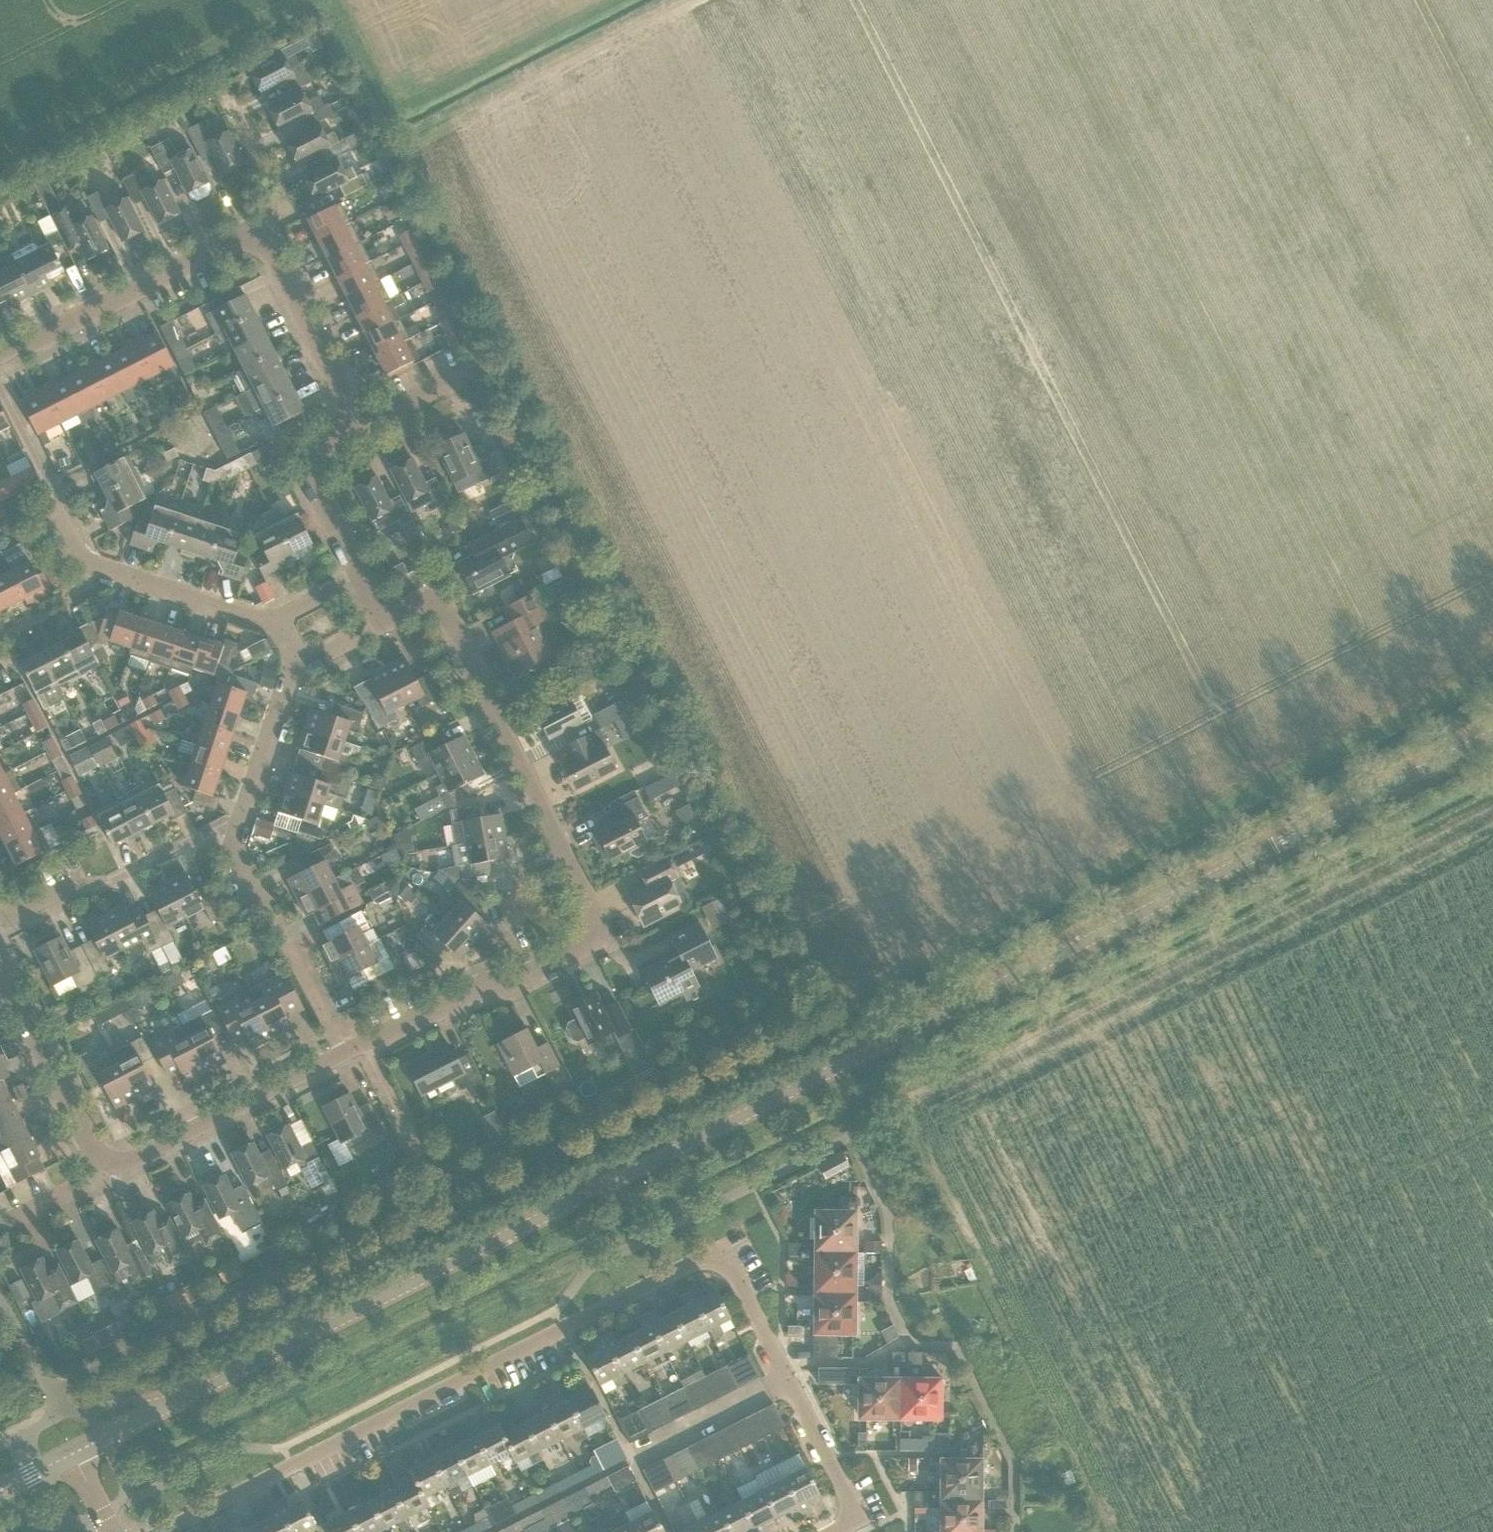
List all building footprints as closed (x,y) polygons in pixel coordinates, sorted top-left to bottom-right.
[(293,94),(316,83),(307,64),(292,71),(286,59),(252,76),(262,96),(287,84),(293,94)] [(320,96),(307,102),(303,93),(270,110),(280,130),(305,118),(310,129),(336,116),(331,106),(326,108),(320,96)] [(349,106),(345,99),(334,105),(337,112),(349,106)] [(229,134),(216,141),(207,125),(188,135),(200,159),(212,153),(224,178),(246,167),(229,134)] [(335,131),(325,136),(321,128),(287,145),(298,166),(323,154),(329,164),(338,159),(352,153),(354,152),(349,142),(349,141),(347,137),(340,141),(335,131)] [(362,130),(348,137),(354,148),(368,142),(362,130)] [(194,152),(180,159),(172,143),(153,153),(165,177),(177,171),(189,196),(190,195),(193,201),(199,203),(210,198),(212,192),(209,186),(210,185),(194,152)] [(54,156),(59,168),(69,163),(64,152),(54,156)] [(306,180),(300,182),(308,198),(314,196),(316,199),(341,187),(345,197),(367,185),(363,177),(363,174),(352,153),(338,159),(339,162),(306,179),(306,180)] [(299,178),(322,167),(319,161),(296,172),(299,178)] [(52,219),(64,242),(69,252),(79,247),(87,263),(109,252),(92,220),(79,227),(70,210),(65,213),(46,174),(33,180),(52,219)] [(147,202),(159,226),(180,216),(164,183),(143,194),(135,177),(123,183),(136,208),(147,202)] [(398,193),(392,182),(381,187),(387,199),(398,193)] [(111,220),(123,245),(144,234),(128,202),(107,212),(99,196),(87,202),(99,226),(111,220)] [(394,215),(401,212),(396,201),(389,205),(394,215)] [(308,221),(318,241),(351,224),(341,204),(308,221)] [(40,211),(26,217),(33,233),(46,228),(40,211)] [(34,246),(13,257),(33,297),(48,289),(45,284),(65,273),(52,248),(64,242),(52,219),(51,220),(57,231),(46,237),(50,245),(40,250),(35,248),(34,246)] [(351,224),(318,241),(327,260),(361,243),(351,224)] [(399,235),(404,246),(416,240),(411,230),(399,235)] [(416,240),(404,246),(408,253),(419,248),(416,240)] [(361,243),(327,260),(337,279),(371,262),(370,261),(361,243)] [(337,279),(347,299),(380,282),(374,270),(386,263),(382,255),(370,261),(371,262),(337,279)] [(15,300),(18,305),(33,297),(13,257),(0,264),(0,307),(15,300)] [(418,274),(423,284),(434,279),(429,268),(418,274)] [(434,279),(423,284),(428,292),(438,287),(434,279)] [(380,282),(347,299),(357,318),(390,301),(390,300),(380,282)] [(239,288),(212,301),(217,311),(244,297),(239,288)] [(357,318),(366,337),(400,320),(394,308),(405,303),(400,294),(390,300),(390,301),(357,318)] [(217,311),(208,316),(218,336),(254,317),(244,297),(217,311)] [(186,307),(171,313),(176,326),(191,320),(186,307)] [(438,312),(442,321),(454,315),(453,316),(449,307),(438,312)] [(454,315),(442,321),(439,323),(451,346),(465,338),(454,315)] [(229,340),(234,351),(264,336),(254,317),(218,336),(221,344),(229,340)] [(366,337),(376,356),(410,339),(421,334),(417,325),(406,331),(400,320),(366,337)] [(172,323),(160,328),(171,349),(182,343),(172,323)] [(134,345),(151,378),(167,370),(173,381),(179,378),(173,367),(174,366),(157,333),(134,345)] [(264,336),(234,351),(243,369),(244,371),(274,356),(264,336)] [(410,339),(376,356),(386,376),(420,359),(410,339)] [(171,349),(175,357),(187,352),(182,343),(171,349)] [(151,378),(134,345),(111,356),(134,401),(140,398),(135,387),(151,378)] [(187,352),(175,357),(179,365),(190,359),(187,352)] [(89,368),(106,401),(122,393),(128,404),(134,401),(111,356),(89,368)] [(246,392),(247,393),(254,390),(283,375),(274,356),(244,371),(243,369),(236,373),(246,392)] [(66,379),(89,424),(95,420),(90,409),(106,401),(89,368),(66,379)] [(251,402),(256,413),(293,394),(283,375),(254,390),(247,393),(251,402)] [(89,424),(66,379),(44,391),(61,424),(77,416),(83,427),(89,424)] [(191,388),(195,396),(206,390),(202,382),(191,388)] [(206,390),(195,396),(199,404),(210,398),(206,390)] [(61,424),(44,391),(21,402),(38,436),(38,435),(44,447),(50,443),(45,432),(61,424)] [(293,394),(256,413),(261,422),(259,422),(268,439),(273,436),(279,434),(276,428),(303,414),(293,394)] [(187,411),(182,400),(169,406),(175,417),(187,411)] [(10,427),(0,407),(0,432),(10,427)] [(204,413),(215,434),(227,428),(216,407),(204,413)] [(127,430),(131,439),(140,435),(135,426),(127,430)] [(227,428),(215,434),(218,440),(230,435),(227,428)] [(230,435),(218,440),(228,459),(239,453),(230,435)] [(487,451),(475,457),(464,435),(437,448),(458,494),(499,475),(487,451)] [(163,457),(167,464),(178,458),(174,451),(163,457)] [(241,458),(247,470),(257,465),(251,452),(241,458)] [(393,469),(391,470),(408,503),(412,513),(428,505),(431,512),(437,509),(448,503),(435,479),(425,484),(412,459),(409,461),(407,456),(391,464),(393,469)] [(69,457),(60,460),(62,467),(71,464),(69,457)] [(95,474),(105,495),(141,477),(137,470),(132,469),(127,458),(95,474)] [(234,461),(240,473),(247,470),(241,458),(234,461)] [(234,461),(216,471),(212,483),(212,484),(228,475),(229,479),(240,473),(234,461)] [(31,468),(11,478),(19,494),(39,484),(31,468)] [(203,481),(212,483),(216,471),(207,468),(203,481)] [(141,477),(105,495),(109,502),(106,514),(102,515),(110,533),(135,521),(129,509),(148,499),(143,490),(144,484),(141,477)] [(400,496),(389,502),(376,477),(355,488),(377,532),(398,521),(401,527),(412,521),(400,496)] [(0,483),(0,503),(19,494),(11,478),(0,483)] [(489,512),(498,528),(519,518),(510,501),(489,512)] [(166,546),(179,508),(171,506),(166,509),(156,505),(149,502),(145,514),(152,517),(149,525),(138,521),(130,546),(149,552),(150,548),(160,543),(166,546)] [(8,515),(2,504),(0,505),(0,519),(8,515)] [(187,511),(179,508),(166,546),(188,553),(199,520),(190,517),(187,511)] [(278,508),(269,513),(295,562),(304,558),(305,554),(303,550),(311,545),(295,514),(286,518),(282,517),(278,508)] [(254,560),(266,583),(267,582),(282,574),(282,573),(291,568),(293,563),(295,562),(269,513),(261,516),(266,525),(265,529),(254,534),(264,554),(254,560)] [(480,554),(458,565),(473,594),(509,576),(501,560),(531,544),(531,543),(535,541),(540,538),(529,515),(523,518),(519,520),(474,543),(480,554)] [(199,520),(188,553),(210,560),(222,523),(215,521),(209,524),(199,520)] [(450,528),(447,529),(453,541),(464,535),(457,520),(448,524),(450,528)] [(222,523),(210,560),(218,563),(223,573),(222,577),(240,583),(249,558),(236,554),(243,534),(233,531),(230,526),(222,523)] [(2,556),(24,600),(31,596),(34,600),(51,592),(41,574),(37,576),(22,546),(2,556)] [(5,610),(24,600),(2,556),(1,556),(1,557),(0,557),(0,600),(5,610)] [(398,580),(409,574),(404,564),(393,569),(398,580)] [(275,598),(267,582),(266,583),(255,588),(263,604),(275,598)] [(552,601),(563,595),(557,583),(546,589),(552,601)] [(547,618),(541,605),(535,595),(505,610),(512,625),(493,634),(514,675),(555,654),(539,623),(547,618)] [(91,624),(103,647),(112,642),(131,648),(141,620),(120,613),(122,606),(111,602),(105,621),(101,619),(91,624)] [(95,604),(87,609),(92,620),(101,616),(95,604)] [(129,655),(150,662),(161,626),(141,620),(131,648),(129,655)] [(103,647),(91,624),(91,623),(80,629),(82,635),(62,645),(79,680),(87,676),(88,670),(99,665),(92,652),(103,647)] [(161,626),(150,662),(170,669),(182,633),(161,626)] [(182,633),(170,669),(191,676),(193,669),(202,640),(182,633)] [(253,644),(259,657),(274,650),(267,637),(253,644)] [(202,640),(193,669),(214,676),(216,679),(233,671),(230,666),(237,644),(226,640),(223,647),(202,640)] [(71,684),(79,680),(62,645),(41,656),(57,686),(58,686),(66,682),(71,684)] [(57,686),(41,656),(21,666),(44,712),(52,708),(51,706),(65,699),(58,686),(57,686)] [(386,667),(405,705),(417,699),(421,708),(439,698),(428,675),(417,681),(405,658),(386,667)] [(405,705),(386,667),(367,677),(379,700),(368,706),(380,729),(400,718),(396,710),(405,705)] [(279,671),(269,668),(264,684),(273,687),(279,671)] [(211,705),(240,714),(247,693),(254,695),(258,683),(235,674),(233,671),(216,679),(218,684),(211,705)] [(174,701),(185,695),(180,686),(170,692),(174,701)] [(120,706),(130,702),(125,693),(115,698),(120,706)] [(159,705),(154,695),(143,700),(148,710),(159,705)] [(190,704),(185,695),(174,701),(179,710),(190,704)] [(23,704),(28,714),(39,708),(34,698),(23,704)] [(571,702),(538,719),(549,740),(582,723),(571,702)] [(620,703),(595,716),(602,729),(615,722),(627,716),(620,703)] [(211,705),(204,725),(233,735),(240,714),(211,705)] [(311,709),(304,729),(345,742),(345,741),(348,731),(357,734),(364,714),(339,706),(336,717),(311,709)] [(39,708),(28,714),(37,732),(49,726),(39,708)] [(161,709),(151,715),(156,725),(166,719),(161,709)] [(105,722),(109,730),(120,724),(116,716),(105,722)] [(140,719),(129,725),(135,736),(141,749),(156,741),(150,728),(145,730),(140,719)] [(92,725),(99,737),(106,733),(100,721),(92,725)] [(135,736),(129,725),(116,731),(122,743),(135,736)] [(233,735),(204,725),(198,746),(226,755),(233,735)] [(345,742),(304,729),(298,749),(323,757),(319,769),(343,776),(350,757),(358,759),(362,747),(345,741),(345,742)] [(567,764),(579,788),(615,769),(604,746),(608,744),(600,730),(567,747),(574,760),(567,764)] [(81,731),(69,737),(74,748),(87,741),(81,731)] [(43,743),(48,753),(59,747),(54,737),(53,737),(51,734),(42,739),(43,742),(43,743)] [(433,764),(439,774),(474,756),(464,736),(442,747),(437,737),(438,736),(410,750),(417,762),(417,761),(422,770),(433,764)] [(89,747),(99,767),(118,758),(108,737),(89,747)] [(184,752),(180,763),(220,776),(226,755),(198,746),(194,755),(184,752)] [(59,747),(48,753),(52,761),(63,756),(59,747)] [(80,777),(99,767),(89,747),(69,756),(80,777)] [(474,756),(439,774),(444,784),(435,788),(446,809),(469,797),(467,797),(462,787),(484,776),(474,756)] [(220,776),(180,763),(177,772),(188,775),(184,788),(196,791),(192,803),(216,810),(220,799),(213,797),(220,776)] [(284,793),(324,806),(325,804),(342,809),(345,798),(337,795),(343,776),(319,769),(315,781),(290,773),(284,793)] [(14,794),(22,790),(12,771),(4,775),(0,777),(0,801),(14,794)] [(383,786),(387,776),(376,773),(373,782),(383,786)] [(62,781),(67,790),(78,785),(73,776),(62,781)] [(645,787),(651,798),(665,791),(659,780),(645,787)] [(136,789),(154,825),(173,815),(176,820),(188,814),(175,789),(165,795),(158,783),(148,788),(143,786),(136,789)] [(78,785),(67,790),(71,799),(82,794),(78,785)] [(56,789),(40,793),(43,806),(59,803),(56,789)] [(118,804),(134,835),(154,825),(136,789),(127,794),(126,799),(118,804)] [(324,806),(284,793),(278,813),(302,821),(298,832),(323,840),(329,820),(320,817),(324,806)] [(0,801),(0,826),(24,814),(14,794),(0,801)] [(134,835),(118,804),(107,809),(102,807),(97,796),(89,800),(113,846),(134,835)] [(599,837),(594,840),(604,859),(609,857),(611,860),(626,852),(629,857),(635,859),(641,856),(643,849),(641,845),(646,842),(637,823),(647,818),(637,798),(613,810),(619,822),(597,833),(599,837)] [(666,804),(671,821),(684,817),(680,800),(666,804)] [(372,815),(375,806),(365,802),(362,812),(372,815)] [(476,807),(450,811),(453,825),(457,845),(505,837),(501,815),(477,819),(475,808),(476,807)] [(6,847),(34,833),(33,832),(24,814),(0,826),(0,834),(6,847)] [(352,821),(348,823),(351,830),(366,822),(370,820),(354,815),(352,821)] [(92,817),(82,822),(87,830),(87,831),(97,826),(92,817)] [(262,819),(257,837),(267,840),(273,822),(262,819)] [(34,833),(6,847),(16,866),(44,853),(62,844),(52,824),(34,833)] [(409,828),(396,835),(402,853),(416,848),(409,828)] [(96,834),(83,841),(89,854),(102,847),(96,834)] [(505,837),(457,845),(453,846),(457,866),(460,866),(462,879),(488,875),(488,874),(487,874),(485,863),(509,858),(505,837)] [(287,880),(297,899),(335,880),(334,879),(329,869),(341,863),(332,844),(305,857),(310,868),(287,880)] [(691,863),(684,848),(672,854),(679,868),(691,863)] [(649,886),(629,896),(644,926),(681,908),(680,906),(688,902),(676,878),(667,862),(643,874),(649,886)] [(335,880),(297,899),(306,917),(330,906),(335,917),(362,903),(352,884),(347,873),(334,879),(335,880)] [(168,883),(186,919),(204,909),(211,923),(224,916),(208,885),(198,889),(195,884),(191,884),(186,874),(168,883)] [(403,895),(411,886),(403,879),(395,888),(403,895)] [(145,916),(161,948),(174,942),(167,928),(186,919),(168,883),(149,893),(158,910),(145,916)] [(446,917),(476,944),(490,927),(477,915),(483,904),(481,903),(459,883),(445,898),(445,903),(453,910),(446,917)] [(382,884),(369,891),(374,901),(377,900),(387,895),(382,884)] [(387,895),(377,900),(381,908),(393,902),(389,894),(387,895)] [(712,925),(728,916),(719,899),(703,907),(712,925)] [(124,906),(105,915),(123,951),(142,941),(148,955),(161,948),(145,916),(132,923),(124,906)] [(321,946),(330,965),(368,945),(367,944),(363,935),(371,930),(361,911),(338,923),(344,934),(321,946)] [(123,951),(105,915),(86,925),(94,940),(81,946),(98,980),(111,974),(104,960),(123,951)] [(476,944),(446,917),(441,923),(433,917),(425,926),(416,937),(435,954),(436,953),(435,953),(443,944),(461,960),(476,944)] [(690,972),(715,959),(699,928),(673,941),(680,955),(643,973),(659,1004),(683,992),(689,1004),(702,997),(690,972)] [(98,980),(81,946),(69,952),(61,938),(58,939),(56,934),(35,944),(38,950),(34,951),(52,986),(72,977),(79,990),(98,980)] [(368,945),(330,965),(340,983),(363,971),(369,983),(395,969),(385,950),(380,938),(367,944),(368,945)] [(209,963),(219,958),(212,943),(202,948),(209,963)] [(523,948),(508,943),(497,977),(513,982),(523,948)] [(272,974),(282,969),(276,957),(266,962),(272,974)] [(395,969),(369,983),(375,995),(402,982),(395,969)] [(178,971),(162,979),(167,990),(183,981),(179,974),(178,971)] [(259,987),(248,992),(254,1005),(273,1039),(293,1028),(279,1003),(295,994),(284,974),(259,987)] [(218,985),(208,990),(213,1001),(224,995),(218,985)] [(147,1001),(141,990),(129,996),(135,1007),(147,1001)] [(273,1039),(254,1005),(248,992),(217,1008),(228,1029),(239,1023),(253,1049),(273,1039)] [(110,1003),(105,993),(98,996),(97,1001),(100,1008),(110,1003)] [(572,1042),(577,1043),(595,1034),(598,1040),(614,1032),(617,1039),(631,1032),(617,1004),(604,1010),(596,995),(569,1009),(576,1021),(568,1025),(566,1030),(572,1042)] [(107,1007),(96,1012),(101,1023),(112,1018),(107,1007)] [(224,1031),(213,1010),(182,1026),(206,1073),(226,1063),(213,1037),(224,1031)] [(182,1026),(151,1042),(162,1063),(163,1062),(171,1079),(182,1075),(186,1083),(206,1073),(182,1026)] [(527,1030),(496,1045),(513,1078),(518,1089),(537,1080),(559,1068),(547,1044),(536,1049),(527,1030)] [(111,1054),(118,1066),(136,1100),(156,1090),(143,1064),(154,1058),(143,1037),(111,1054)] [(1,1047),(5,1054),(15,1048),(12,1041),(1,1047)] [(460,1090),(480,1080),(468,1055),(457,1061),(450,1047),(407,1068),(421,1096),(455,1080),(460,1090)] [(15,1048),(5,1054),(8,1061),(19,1056),(15,1048)] [(644,1049),(629,1056),(639,1075),(654,1068),(645,1050),(644,1049)] [(136,1100),(118,1066),(107,1071),(101,1059),(92,1064),(88,1056),(74,1063),(78,1071),(81,1070),(91,1090),(102,1084),(116,1110),(136,1100)] [(1,1080),(1,1081),(9,1077),(0,1058),(0,1081),(1,1080)] [(11,1099),(1,1081),(1,1080),(0,1081),(0,1105),(11,1099)] [(13,1090),(16,1097),(27,1091),(23,1084),(13,1090)] [(27,1091),(16,1097),(20,1104),(31,1098),(27,1091)] [(342,1144),(345,1143),(350,1151),(385,1133),(374,1111),(361,1117),(351,1096),(324,1109),(342,1144)] [(11,1099),(0,1105),(0,1129),(21,1119),(11,1099)] [(504,1121),(515,1116),(511,1108),(506,1107),(499,1110),(504,1121)] [(2,1152),(30,1138),(21,1119),(0,1129),(0,1149),(2,1152)] [(32,1128),(36,1135),(46,1130),(43,1123),(32,1128)] [(314,1147),(303,1152),(290,1127),(269,1138),(285,1170),(287,1169),(291,1177),(302,1171),(307,1180),(326,1171),(314,1147)] [(497,1145),(510,1138),(505,1129),(492,1135),(497,1145)] [(46,1130),(36,1135),(39,1142),(50,1137),(46,1130)] [(2,1152),(0,1153),(0,1173),(8,1188),(33,1175),(27,1165),(41,1158),(30,1138),(2,1152)] [(254,1145),(233,1155),(249,1188),(270,1178),(276,1191),(287,1185),(277,1164),(266,1169),(254,1145)] [(830,1157),(836,1169),(848,1163),(842,1151),(830,1157)] [(225,1177),(203,1188),(219,1221),(234,1214),(243,1232),(262,1223),(248,1195),(236,1201),(225,1177)] [(347,1185),(343,1188),(342,1192),(344,1196),(348,1197),(352,1195),(354,1190),(351,1186),(347,1185)] [(288,1187),(280,1191),(282,1197),(291,1192),(288,1187)] [(170,1204),(168,1205),(185,1239),(189,1248),(203,1241),(206,1247),(226,1238),(213,1214),(202,1219),(189,1194),(187,1195),(185,1192),(180,1190),(170,1195),(168,1200),(170,1204)] [(336,1193),(326,1198),(330,1207),(341,1202),(336,1193)] [(849,1218),(856,1218),(856,1198),(841,1198),(841,1210),(814,1210),(814,1246),(821,1246),(849,1218)] [(318,1205),(301,1213),(305,1220),(307,1225),(324,1217),(321,1212),(318,1205)] [(178,1232),(167,1237),(154,1212),(132,1224),(149,1257),(150,1256),(155,1266),(168,1260),(171,1266),(190,1256),(178,1232)] [(814,1246),(814,1251),(821,1251),(821,1252),(856,1252),(856,1218),(849,1218),(821,1246),(814,1246)] [(130,1277),(134,1284),(153,1275),(141,1250),(129,1256),(117,1231),(96,1241),(113,1275),(114,1274),(118,1283),(130,1277)] [(882,1251),(882,1241),(866,1241),(866,1251),(882,1251)] [(78,1242),(57,1253),(74,1286),(82,1302),(96,1295),(103,1291),(114,1285),(101,1260),(90,1266),(78,1242)] [(788,1243),(788,1252),(801,1252),(801,1251),(801,1243),(788,1243)] [(788,1252),(788,1259),(814,1260),(814,1293),(856,1293),(821,1258),(821,1252),(821,1251),(814,1251),(813,1251),(801,1251),(801,1252),(788,1252)] [(856,1252),(821,1252),(821,1258),(856,1293),(856,1287),(856,1252)] [(256,1257),(238,1266),(244,1276),(261,1267),(256,1257)] [(78,1304),(65,1278),(54,1284),(42,1260),(21,1271),(38,1304),(36,1305),(44,1321),(78,1304)] [(236,1261),(218,1271),(225,1286),(244,1276),(238,1266),(236,1261)] [(786,1273),(786,1285),(798,1285),(798,1281),(791,1273),(786,1273)] [(869,1282),(863,1281),(863,1285),(868,1285),(881,1285),(881,1273),(878,1273),(869,1282)] [(21,1280),(10,1286),(18,1301),(29,1296),(21,1280)] [(868,1293),(881,1293),(881,1285),(868,1285),(868,1293)] [(184,1288),(168,1297),(175,1311),(192,1303),(184,1288)] [(690,1293),(708,1330),(709,1330),(714,1340),(722,1336),(724,1332),(720,1325),(731,1319),(717,1292),(703,1299),(698,1289),(690,1293)] [(673,1314),(687,1341),(708,1330),(690,1293),(681,1298),(686,1307),(673,1314)] [(820,1328),(813,1328),(813,1347),(813,1358),(837,1358),(837,1335),(856,1335),(856,1293),(820,1328)] [(856,1293),(814,1293),(813,1328),(820,1328),(856,1293)] [(881,1293),(868,1293),(868,1301),(881,1301),(881,1293)] [(646,1315),(665,1352),(687,1341),(673,1314),(660,1320),(655,1310),(646,1315)] [(665,1352),(646,1315),(638,1319),(643,1329),(630,1336),(644,1363),(665,1352)] [(97,1333),(96,1333),(101,1344),(103,1348),(124,1337),(117,1323),(97,1333)] [(788,1335),(800,1335),(800,1326),(788,1326),(788,1335)] [(622,1374),(623,1374),(644,1363),(630,1336),(617,1342),(612,1332),(603,1337),(622,1374)] [(622,1374),(603,1337),(594,1341),(599,1351),(586,1358),(600,1385),(612,1379),(617,1388),(627,1382),(623,1374),(622,1374)] [(865,1413),(865,1420),(899,1420),(899,1352),(892,1352),(892,1365),(892,1378),(893,1378),(893,1385),(865,1413)] [(899,1352),(899,1420),(933,1421),(933,1414),(907,1385),(908,1352),(907,1352),(899,1352)] [(908,1352),(907,1385),(933,1414),(941,1414),(941,1378),(922,1378),(922,1352),(908,1352)] [(726,1365),(738,1388),(760,1377),(748,1354),(726,1365)] [(705,1376),(716,1399),(738,1388),(726,1365),(705,1376)] [(860,1369),(818,1368),(818,1384),(858,1384),(857,1413),(865,1413),(893,1385),(893,1378),(892,1378),(860,1378),(860,1369)] [(683,1387),(695,1410),(716,1399),(705,1376),(683,1387)] [(683,1387),(661,1398),(673,1421),(695,1410),(683,1387)] [(591,1390),(568,1401),(582,1429),(584,1428),(605,1418),(591,1390)] [(661,1398),(640,1409),(651,1432),(673,1421),(661,1398)] [(546,1412),(560,1440),(573,1434),(578,1442),(589,1437),(584,1428),(582,1429),(568,1401),(546,1412)] [(751,1414),(763,1438),(785,1427),(773,1403),(751,1414)] [(651,1432),(640,1409),(618,1420),(630,1443),(651,1432)] [(560,1440),(546,1412),(524,1424),(538,1451),(540,1451),(560,1440)] [(751,1414),(729,1426),(741,1449),(763,1438),(751,1414)] [(524,1424),(503,1434),(502,1434),(513,1453),(511,1454),(516,1463),(528,1456),(533,1465),(544,1459),(540,1451),(538,1451),(524,1424)] [(502,1434),(503,1434),(499,1425),(475,1437),(490,1465),(511,1454),(513,1453),(502,1434)] [(741,1449),(729,1426),(708,1436),(720,1460),(741,1449)] [(858,1446),(866,1446),(866,1441),(866,1432),(858,1432),(858,1446)] [(933,1437),(932,1437),(932,1451),(938,1451),(946,1446),(951,1446),(951,1432),(933,1432),(933,1437)] [(720,1460),(708,1436),(686,1447),(698,1471),(720,1460)] [(454,1448),(468,1476),(490,1465),(475,1437),(454,1448)] [(932,1451),(932,1437),(924,1437),(924,1451),(932,1451)] [(866,1441),(866,1446),(866,1449),(874,1449),(874,1442),(866,1441)] [(596,1455),(603,1470),(625,1459),(617,1444),(596,1455)] [(966,1459),(940,1458),(940,1492),(940,1493),(947,1493),(975,1466),(975,1446),(966,1446),(966,1459)] [(686,1447),(664,1458),(676,1482),(698,1471),(686,1447)] [(468,1476),(454,1448),(432,1459),(446,1487),(447,1486),(452,1496),(463,1491),(458,1481),(468,1476)] [(577,1472),(581,1481),(603,1470),(596,1455),(591,1457),(590,1462),(592,1464),(577,1472)] [(676,1482),(664,1458),(643,1469),(655,1493),(676,1482)] [(918,1470),(918,1458),(909,1458),(909,1470),(918,1470)] [(446,1487),(432,1459),(409,1471),(414,1479),(424,1498),(446,1487)] [(607,1477),(611,1485),(612,1484),(615,1491),(637,1480),(630,1465),(607,1477)] [(777,1466),(755,1477),(757,1479),(776,1518),(789,1511),(794,1521),(803,1517),(784,1480),(777,1466)] [(940,1492),(914,1492),(914,1500),(926,1500),(940,1500),(947,1500),(982,1500),(982,1466),(975,1466),(947,1493),(940,1493),(940,1492)] [(784,1480),(803,1517),(812,1512),(807,1503),(820,1496),(806,1468),(784,1480)] [(577,1472),(554,1484),(558,1493),(581,1481),(577,1472)] [(589,1496),(611,1485),(607,1477),(584,1488),(589,1496)] [(429,1507),(424,1498),(414,1479),(392,1490),(407,1518),(408,1518),(429,1507)] [(735,1490),(741,1502),(757,1531),(767,1531),(764,1524),(776,1518),(757,1479),(735,1490)] [(532,1495),(537,1504),(558,1493),(554,1484),(532,1495)] [(584,1488),(570,1495),(578,1511),(592,1504),(589,1496),(584,1488)] [(384,1529),(398,1522),(403,1531),(404,1531),(413,1528),(408,1518),(407,1518),(392,1490),(370,1502),(384,1529)] [(537,1504),(532,1495),(510,1506),(515,1515),(537,1504)] [(291,1531),(310,1531),(316,1529),(303,1502),(290,1508),(285,1498),(276,1503),(291,1531)] [(562,1499),(540,1511),(544,1519),(549,1528),(571,1517),(570,1515),(562,1499)] [(926,1500),(914,1500),(914,1508),(926,1508),(926,1500)] [(926,1500),(926,1508),(939,1508),(939,1506),(947,1506),(972,1531),(982,1531),(982,1500),(947,1500),(940,1500),(926,1500)] [(699,1523),(688,1501),(676,1508),(686,1530),(682,1531),(702,1531),(698,1524),(699,1523)] [(348,1513),(358,1531),(379,1531),(384,1529),(370,1502),(348,1513)] [(719,1513),(729,1531),(756,1531),(741,1502),(719,1513)] [(259,1523),(264,1531),(291,1531),(276,1503),(267,1507),(272,1517),(259,1523)] [(495,1503),(484,1508),(489,1517),(493,1526),(515,1515),(510,1506),(500,1511),(495,1503)] [(939,1531),(972,1531),(947,1506),(939,1506),(939,1508),(939,1531)] [(519,1521),(523,1530),(544,1519),(540,1511),(519,1521)] [(635,1531),(663,1531),(652,1512),(630,1523),(635,1531)] [(326,1524),(329,1531),(358,1531),(348,1513),(326,1524)] [(702,1531),(729,1531),(719,1513),(699,1523),(698,1524),(702,1531)] [(468,1527),(470,1531),(482,1531),(493,1526),(489,1517),(468,1527)] [(259,1523),(247,1530),(242,1520),(233,1525),(237,1531),(264,1531),(259,1523)] [(523,1530),(519,1521),(498,1531),(519,1531),(523,1530)] [(630,1523),(612,1531),(635,1531),(630,1523)]
